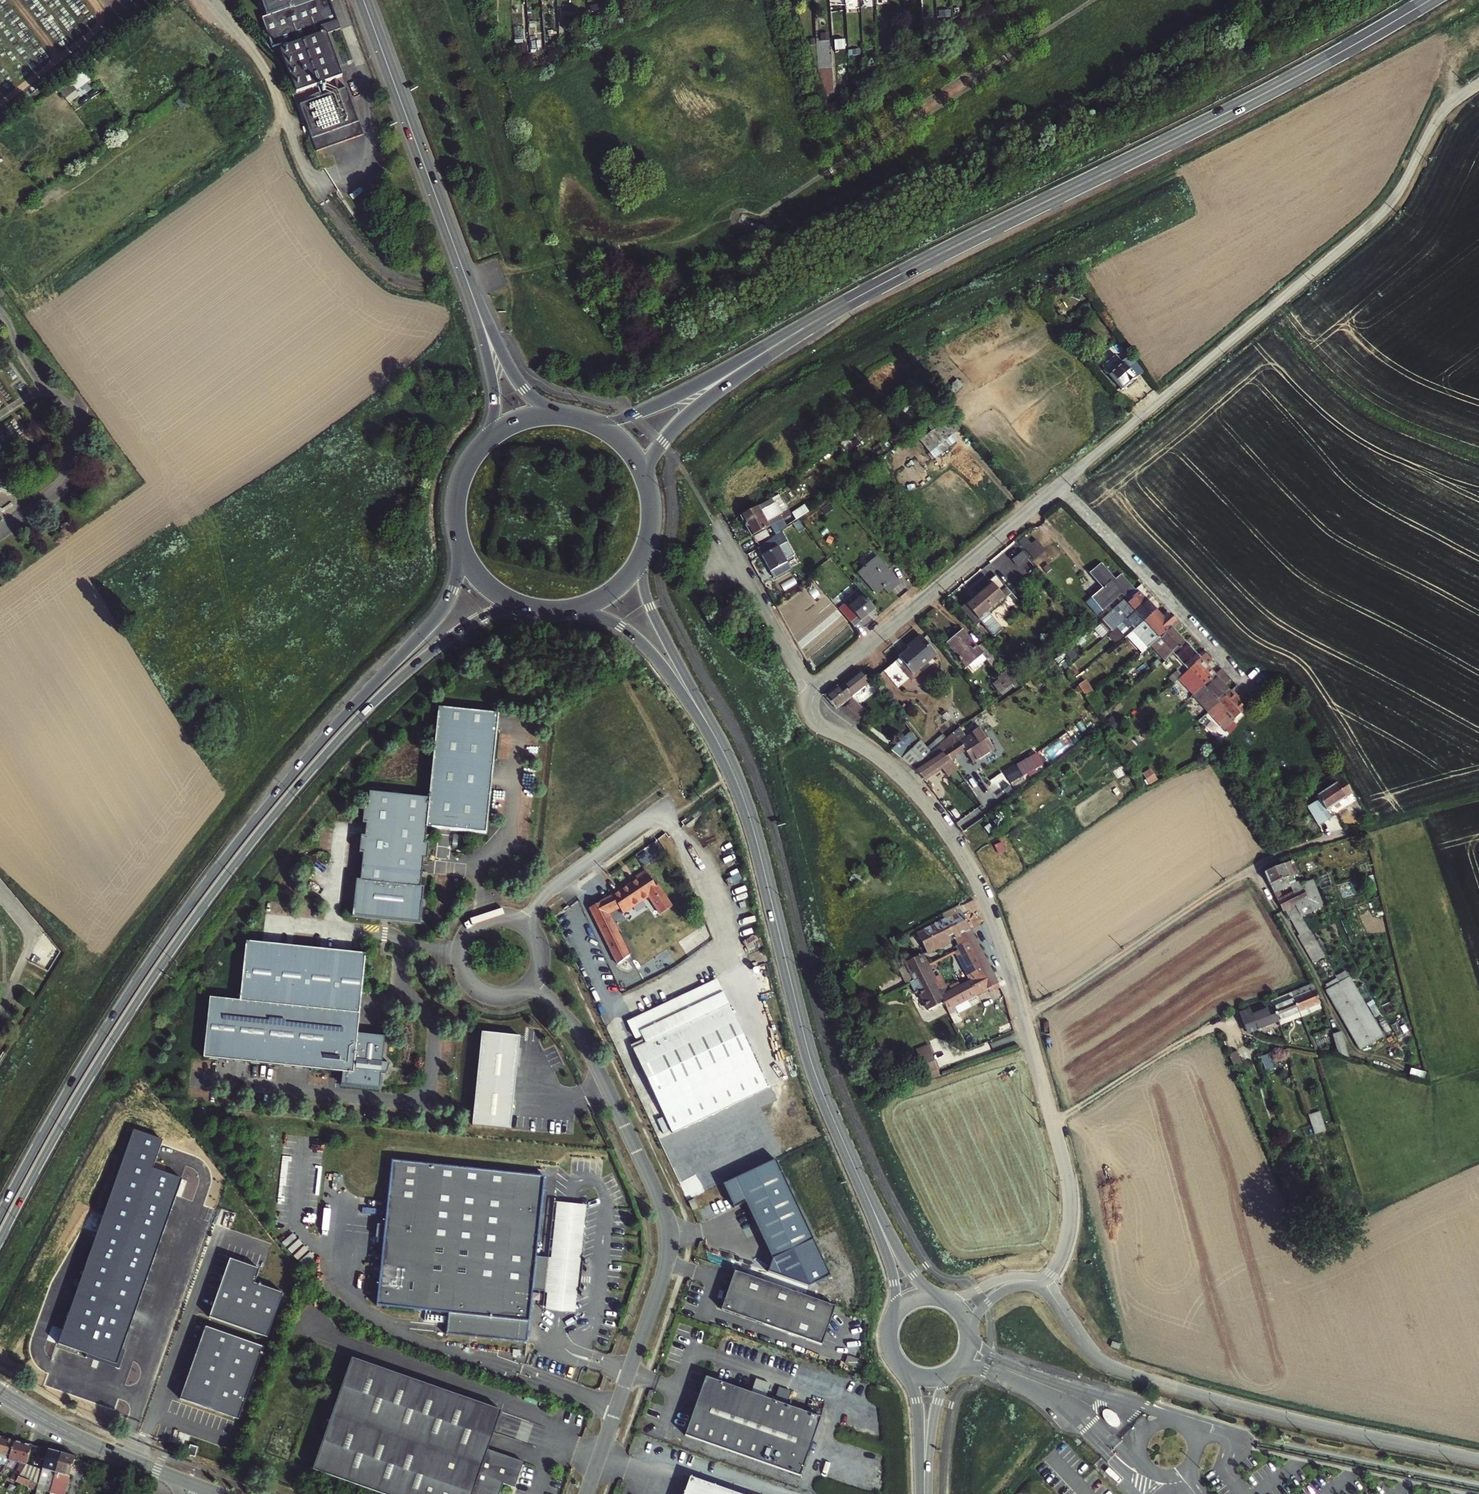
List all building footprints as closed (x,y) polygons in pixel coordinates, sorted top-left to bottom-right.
[(262,18),(273,47),(282,44),(283,47),(281,48),(296,91),(331,78),(335,77),(342,75),(326,32),(324,33),(323,29),(338,24),(329,0),(310,0),(267,16),(262,18)] [(310,0),(262,0),(267,16),(310,0)] [(309,131),(356,114),(346,86),(339,88),(335,77),(331,78),(335,90),(298,103),(309,131)] [(309,131),(315,150),(363,133),(356,114),(309,131)] [(1102,365),(1122,389),(1142,373),(1128,356),(1121,362),(1115,355),(1102,365)] [(933,429),(921,437),(930,450),(937,444),(942,451),(949,446),(944,440),(952,434),(960,428),(952,416),(940,424),(937,419),(930,424),(933,429)] [(944,440),(949,446),(957,441),(952,434),(944,440)] [(764,509),(774,504),(771,498),(740,515),(752,536),(782,519),(779,513),(770,519),(768,521),(761,509),(764,509)] [(799,520),(786,529),(790,535),(803,526),(799,520)] [(753,538),(755,543),(770,534),(767,529),(753,538)] [(1036,558),(1048,550),(1040,538),(1028,547),(1036,558)] [(761,555),(773,577),(790,568),(785,560),(792,556),(785,542),(761,555)] [(1016,557),(1025,549),(1021,545),(1012,553),(1016,557)] [(1015,558),(1021,565),(1031,557),(1026,550),(1015,558)] [(859,572),(877,593),(884,587),(889,592),(899,584),(877,557),(859,572)] [(1118,587),(1097,566),(1086,577),(1102,593),(1091,603),(1103,615),(1118,600),(1119,601),(1121,598),(1120,597),(1122,596),(1116,589),(1118,587)] [(966,604),(980,620),(1011,594),(996,576),(989,581),(991,583),(966,604)] [(1127,577),(1118,587),(1127,596),(1136,586),(1127,577)] [(1140,592),(1130,601),(1127,599),(1107,619),(1105,621),(1115,636),(1121,632),(1131,625),(1153,606),(1140,592)] [(839,609),(854,627),(876,609),(864,595),(850,606),(846,602),(839,609)] [(1161,614),(1153,606),(1131,625),(1121,632),(1126,640),(1137,630),(1146,622),(1149,625),(1161,614)] [(1169,622),(1161,614),(1149,625),(1162,639),(1172,631),(1180,624),(1174,617),(1169,622)] [(1186,630),(1180,624),(1172,631),(1162,639),(1176,655),(1189,644),(1180,635),(1186,630)] [(963,631),(948,643),(966,665),(973,660),(976,664),(984,657),(987,661),(993,657),(983,644),(978,649),(963,631)] [(916,645),(914,643),(908,648),(909,650),(900,657),(912,672),(935,654),(923,639),(916,645)] [(1199,654),(1189,644),(1176,655),(1189,669),(1207,653),(1204,650),(1199,654)] [(1209,655),(1207,653),(1189,669),(1178,678),(1193,694),(1215,674),(1207,665),(1203,661),(1209,655)] [(935,654),(912,672),(915,676),(939,658),(935,654)] [(1213,660),(1209,655),(1203,661),(1207,665),(1213,660)] [(900,657),(883,671),(898,689),(915,676),(912,672),(900,657)] [(1152,663),(1158,670),(1162,666),(1157,659),(1152,663)] [(1215,674),(1193,694),(1208,711),(1230,691),(1224,684),(1230,680),(1220,669),(1215,674)] [(869,682),(861,670),(842,684),(851,696),(869,682)] [(1002,674),(997,678),(998,680),(992,685),(1000,695),(1012,686),(1002,674)] [(851,696),(842,684),(838,687),(836,684),(826,694),(827,698),(837,709),(838,707),(857,723),(863,715),(845,700),(851,696)] [(1208,711),(1223,728),(1251,703),(1242,693),(1236,697),(1230,691),(1208,711)] [(364,851),(360,889),(357,889),(355,907),(359,907),(358,921),(383,924),(383,923),(392,924),(391,925),(417,927),(419,913),(423,913),(425,896),(421,896),(424,869),(427,869),(429,852),(425,851),(428,828),(487,834),(500,710),(440,704),(430,795),(371,789),(369,803),(365,803),(364,820),(367,821),(366,833),(362,833),(361,850),(364,851)] [(944,744),(947,749),(958,742),(955,737),(944,744)] [(900,740),(892,751),(902,759),(910,748),(900,740)] [(910,748),(902,759),(913,769),(930,750),(917,740),(910,748)] [(958,742),(947,749),(946,750),(952,760),(966,750),(959,741),(958,742)] [(952,760),(946,750),(931,761),(937,770),(952,760)] [(1020,761),(1025,774),(1046,765),(1041,752),(1020,761)] [(937,770),(931,761),(923,766),(930,775),(937,770)] [(1013,782),(1026,776),(1018,762),(1006,769),(1013,782)] [(1309,810),(1317,823),(1319,825),(1331,817),(1326,810),(1353,792),(1344,778),(1342,780),(1337,772),(1333,775),(1334,776),(1324,782),(1328,788),(1317,796),(1320,801),(1315,805),(1316,805),(1309,810)] [(1291,840),(1317,823),(1309,810),(1283,826),(1291,840)] [(1293,861),(1265,872),(1271,887),(1285,914),(1309,902),(1308,901),(1317,897),(1310,881),(1302,884),(1293,861)] [(630,954),(611,915),(619,911),(622,916),(649,901),(660,919),(672,912),(660,893),(658,894),(647,874),(637,880),(638,883),(590,910),(617,964),(630,954)] [(972,933),(962,914),(919,937),(929,955),(959,940),(964,937),(972,933)] [(1348,977),(1335,983),(1299,918),(1293,922),(1299,935),(1297,936),(1326,988),(1324,989),(1357,1049),(1380,1037),(1348,977)] [(969,983),(976,996),(999,985),(972,933),(964,937),(982,973),(978,976),(979,978),(969,983)] [(240,1002),(210,999),(204,1059),(343,1073),(341,1086),(380,1090),(381,1074),(387,1075),(389,1069),(390,1065),(383,1064),(385,1038),(358,1035),(367,955),(246,942),(240,1002)] [(906,964),(914,980),(910,982),(916,993),(920,991),(929,1010),(944,1003),(939,993),(933,981),(920,954),(905,962),(906,964)] [(910,982),(914,980),(906,964),(898,968),(906,984),(910,982)] [(933,981),(939,993),(945,990),(946,989),(942,980),(940,981),(939,978),(933,981)] [(969,983),(947,994),(945,990),(939,993),(944,1003),(948,1010),(956,1006),(976,996),(969,983)] [(1301,1012),(1322,1004),(1318,995),(1314,984),(1313,984),(1293,992),(1301,1012)] [(717,985),(626,1027),(634,1043),(638,1042),(641,1048),(632,1053),(672,1137),(767,1092),(729,1011),(689,1030),(683,1017),(723,998),(717,985)] [(1271,1000),(1274,1008),(1280,1021),(1301,1012),(1293,992),(1281,997),(1271,1000)] [(1274,1008),(1271,1000),(1252,1008),(1239,1013),(1241,1019),(1243,1018),(1249,1033),(1280,1021),(1274,1008)] [(956,1006),(948,1010),(951,1015),(958,1011),(956,1006)] [(521,1036),(483,1032),(473,1125),(512,1129),(521,1036)] [(1342,1032),(1334,1035),(1342,1056),(1353,1060),(1342,1032)] [(934,1055),(921,1059),(925,1073),(939,1069),(934,1055)] [(1267,1055),(1260,1057),(1265,1072),(1272,1069),(1267,1055)] [(1240,1059),(1232,1062),(1237,1075),(1245,1072),(1240,1059)] [(1318,1115),(1308,1117),(1314,1136),(1324,1133),(1318,1115)] [(166,1141),(136,1130),(60,1345),(116,1365),(182,1178),(156,1169),(166,1141)] [(545,1176),(391,1160),(376,1305),(449,1313),(446,1335),(527,1343),(545,1176)] [(746,1203),(773,1260),(814,1240),(775,1160),(723,1185),(734,1209),(746,1203)] [(588,1207),(558,1203),(546,1311),(576,1314),(588,1207)] [(210,1317),(268,1337),(283,1293),(255,1283),(260,1269),(230,1258),(210,1317)] [(822,1343),(835,1305),(734,1271),(730,1283),(726,1282),(723,1299),(725,1299),(722,1309),(822,1343)] [(181,1399),(239,1419),(264,1347),(206,1327),(181,1399)] [(314,1472),(377,1493),(502,1493),(505,1486),(516,1490),(525,1464),(489,1452),(503,1413),(353,1361),(314,1472)] [(820,1419),(705,1378),(685,1435),(800,1476),(820,1419)] [(11,1458),(15,1441),(0,1437),(0,1455),(11,1458)] [(32,1445),(15,1441),(11,1458),(10,1460),(20,1463),(18,1481),(38,1487),(39,1484),(23,1479),(27,1464),(32,1445)] [(195,1457),(199,1447),(191,1445),(188,1455),(195,1457)] [(49,1450),(40,1447),(38,1454),(46,1457),(49,1450)] [(52,1487),(61,1453),(49,1450),(46,1457),(43,1468),(39,1484),(38,1487),(37,1490),(44,1492),(45,1485),(52,1487)] [(75,1457),(61,1453),(52,1487),(50,1493),(55,1493),(65,1493),(75,1457)] [(43,1468),(27,1464),(23,1479),(39,1484),(43,1468)] [(684,1493),(737,1493),(690,1477),(684,1493)]
